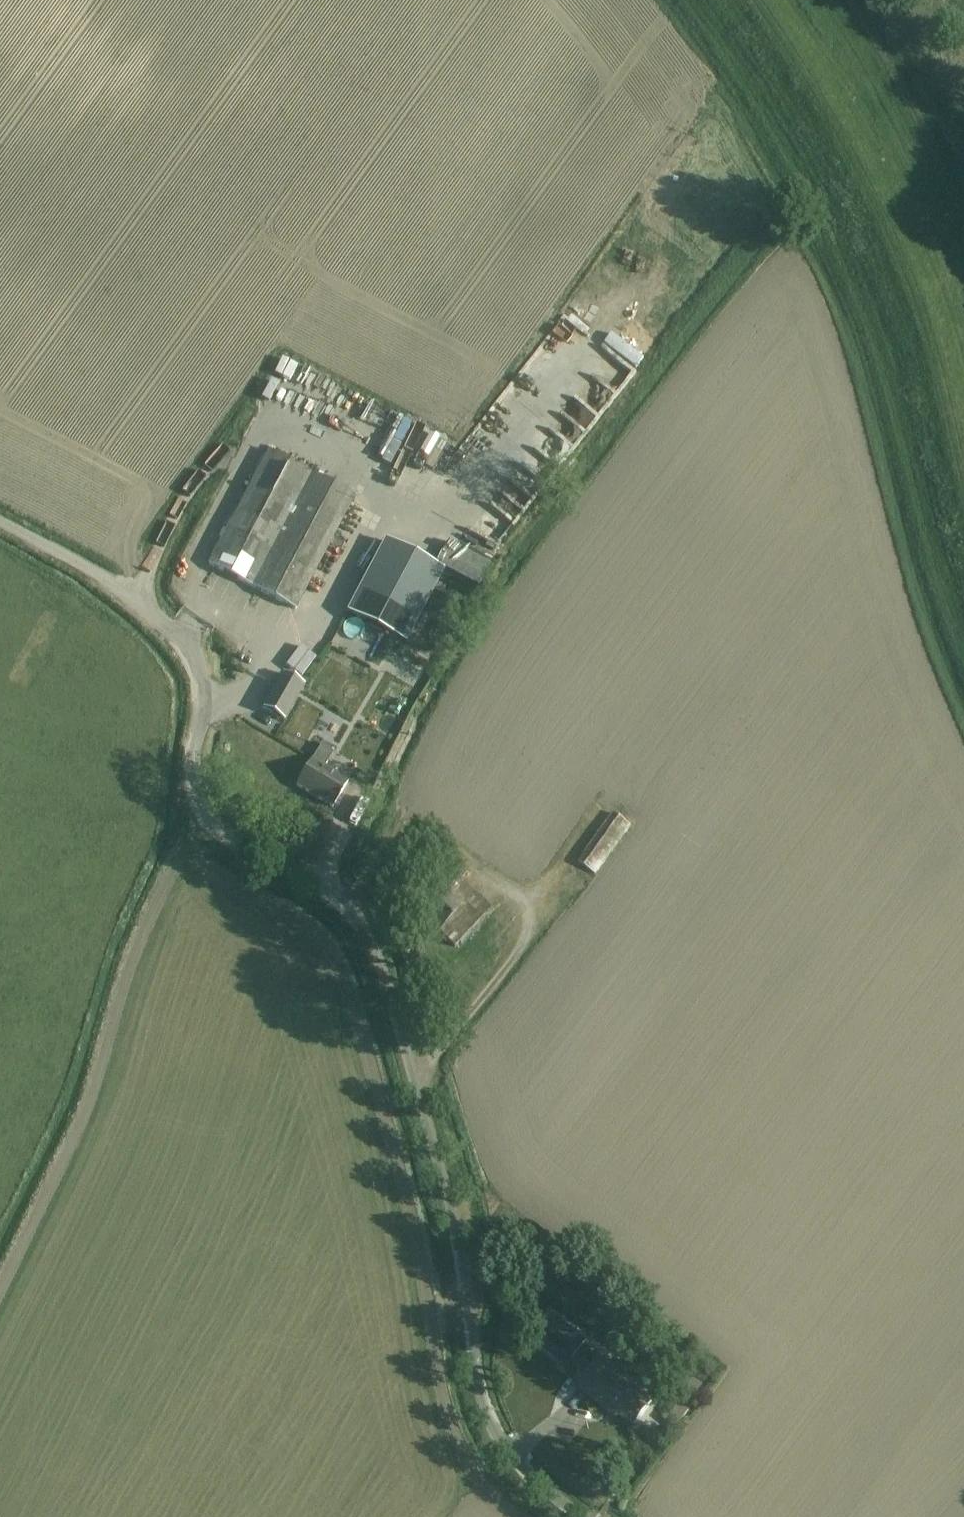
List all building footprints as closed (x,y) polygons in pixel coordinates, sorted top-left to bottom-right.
[(341,392),(337,400),(349,405),(342,420),(361,428),(371,406),(341,392)] [(296,610),(355,497),(326,482),(269,451),(209,565),(296,610)] [(405,643),(444,572),(386,542),(348,613),(405,643)] [(281,672),(263,707),(284,718),(302,683),(281,672)] [(348,782),(312,760),(297,786),(333,808),(348,782)] [(596,874),(631,826),(614,813),(579,862),(596,874)] [(412,905),(439,932),(456,948),(493,911),(462,881),(469,874),(455,860),(435,881),(412,905)] [(557,1322),(538,1348),(570,1372),(589,1346),(557,1322)] [(634,1426),(653,1401),(599,1360),(578,1388),(611,1412),(613,1410),(634,1426)]
